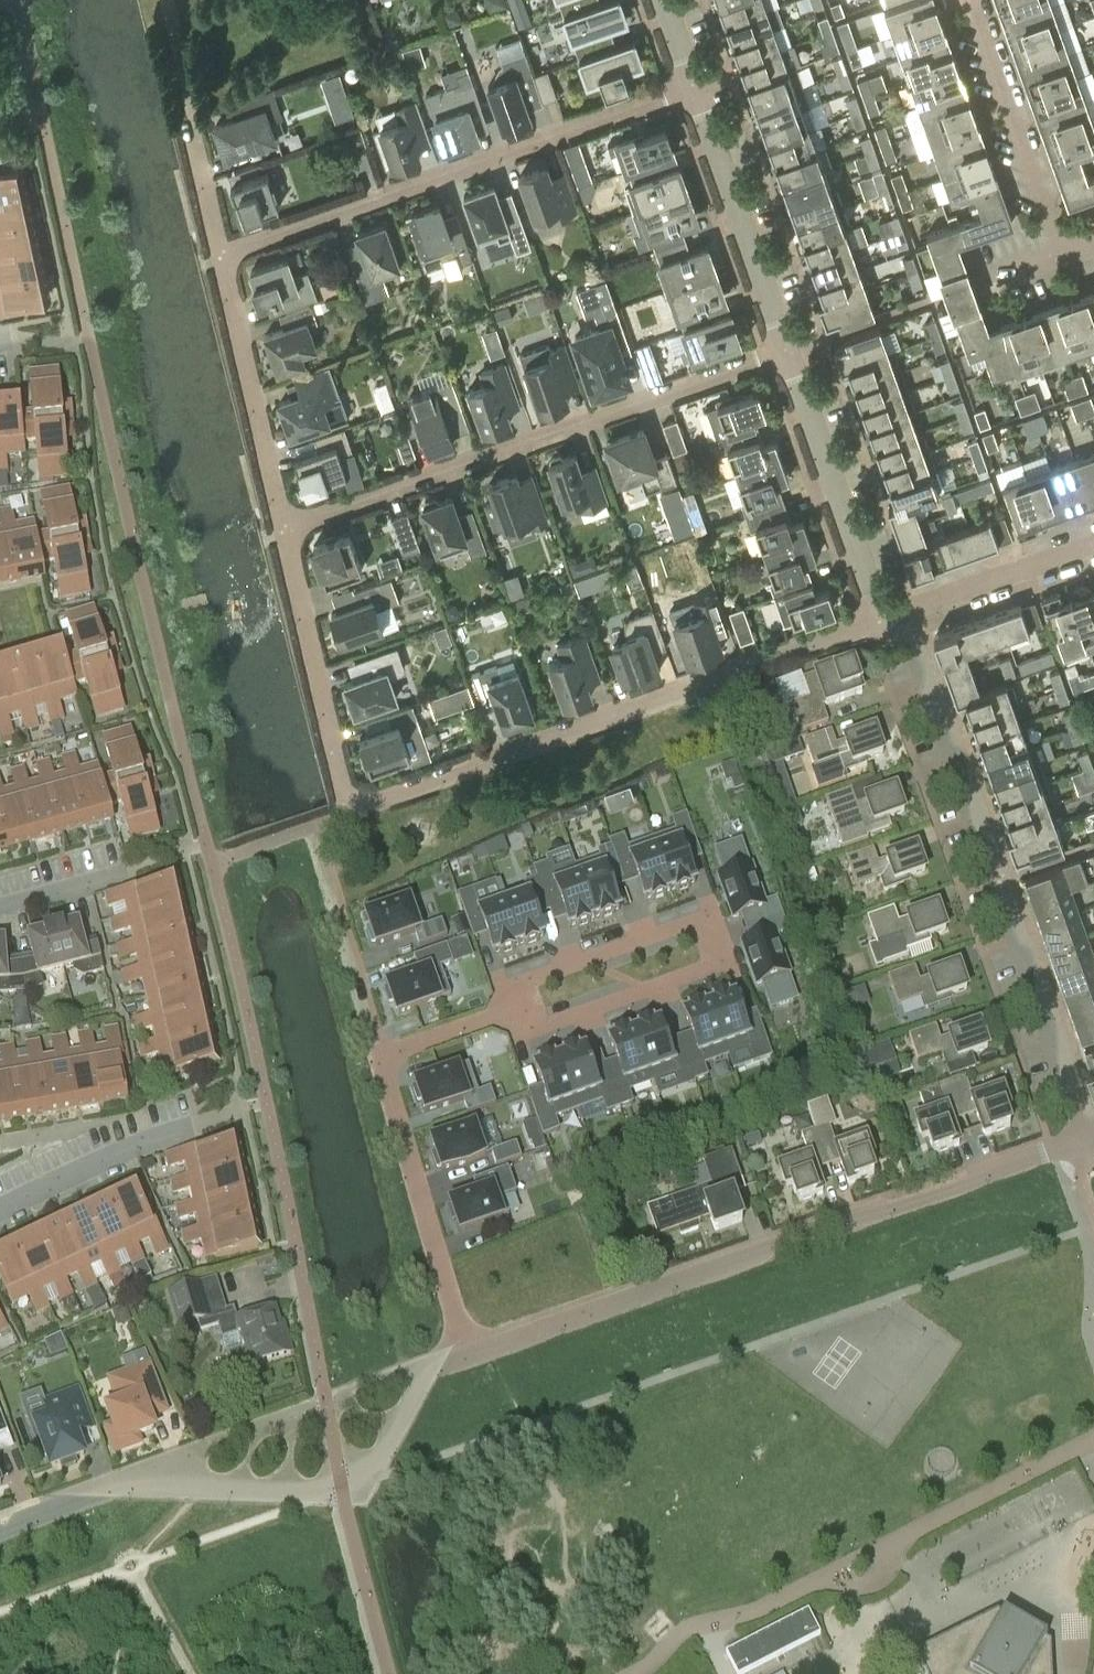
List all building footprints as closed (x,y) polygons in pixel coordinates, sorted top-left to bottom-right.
[(486,9),(503,5),(502,0),(484,0),(486,9)] [(516,27),(529,23),(522,0),(507,0),(516,27)] [(564,16),(607,0),(605,0),(600,2),(600,0),(558,0),(564,16)] [(564,16),(579,59),(633,40),(634,43),(633,39),(616,45),(609,25),(626,19),(619,0),(607,0),(564,16)] [(779,5),(777,0),(730,0),(719,4),(726,24),(776,6),(779,5)] [(823,6),(821,0),(811,0),(814,9),(823,6)] [(884,10),(893,34),(934,20),(931,11),(946,6),(944,0),(911,0),(884,10)] [(1052,5),(1050,0),(1003,0),(1004,4),(999,5),(1005,21),(1052,5)] [(843,14),(840,2),(830,5),(834,17),(843,14)] [(1018,43),(1060,29),(1052,5),(1005,21),(1010,36),(1015,35),(1018,43)] [(776,6),(726,24),(733,44),(774,29),(783,26),(776,6)] [(442,13),(446,26),(459,22),(455,9),(442,13)] [(813,29),(816,36),(823,34),(832,31),(827,16),(817,20),(820,26),(813,29)] [(934,20),(893,34),(901,58),(948,42),(942,24),(937,26),(934,20)] [(781,49),(790,46),(783,26),(774,29),(733,44),(740,64),(781,49)] [(1022,69),(1069,53),(1060,29),(1018,43),(1021,51),(1016,53),(1022,69)] [(851,30),(840,33),(846,51),(857,47),(851,30)] [(837,45),(832,31),(823,34),(816,37),(821,48),(827,46),(828,49),(837,45)] [(385,42),(387,50),(400,45),(397,38),(385,42)] [(624,69),(641,62),(634,43),(633,40),(579,59),(587,81),(601,77),(606,91),(629,83),(624,69)] [(953,55),(948,42),(901,58),(902,62),(896,64),(891,69),(891,75),(894,80),(902,81),(908,78),(909,82),(951,67),(948,57),(953,55)] [(403,50),(408,67),(423,62),(418,45),(403,50)] [(852,67),(862,64),(857,47),(846,51),(852,67)] [(385,73),(404,67),(398,48),(379,54),(385,73)] [(781,49),(740,64),(747,84),(788,69),(781,49)] [(530,118),(514,72),(530,66),(525,51),(500,60),(503,67),(500,68),(494,81),(495,83),(488,86),(503,128),(510,125),(514,128),(522,125),(523,120),(530,118)] [(1032,82),(1035,91),(1077,76),(1069,53),(1022,69),(1027,84),(1032,82)] [(841,56),(831,60),(837,74),(846,71),(841,56)] [(788,69),(747,84),(754,103),(802,86),(795,66),(788,69)] [(951,67),(909,82),(918,106),(965,89),(958,72),(953,74),(951,67)] [(556,97),(547,70),(533,75),(542,102),(556,97)] [(851,85),(846,71),(837,74),(842,88),(851,85)] [(1038,116),(1085,100),(1077,76),(1035,91),(1038,98),(1033,100),(1038,116)] [(867,77),(857,81),(863,98),(873,95),(867,77)] [(478,136),(468,109),(481,105),(471,78),(425,94),(445,148),(478,136)] [(802,86),(754,103),(762,123),(802,109),(809,106),(802,86)] [(965,89),(918,106),(926,129),(968,114),(964,105),(969,103),(965,89)] [(277,141),(271,122),(281,118),(272,92),(242,103),(246,115),(216,125),(226,156),(265,143),(266,145),(277,141)] [(869,115),(879,111),(873,95),(863,98),(869,115)] [(855,96),(846,100),(851,114),(861,111),(855,96)] [(1052,138),(1093,124),(1085,100),(1038,116),(1044,131),(1049,129),(1052,138)] [(374,132),(386,168),(393,166),(394,166),(420,157),(412,135),(426,130),(416,101),(401,106),(406,119),(380,128),(380,129),(374,132)] [(331,108),(335,121),(354,115),(349,102),(331,108)] [(375,123),(401,116),(398,106),(372,114),(375,123)] [(802,109),(762,123),(769,143),(809,129),(815,127),(808,110),(803,112),(802,109)] [(856,129),(866,125),(861,111),(851,114),(856,129)] [(968,114),(926,129),(935,153),(981,136),(975,119),(970,121),(968,114)] [(1055,163),(1080,156),(1079,155),(1093,150),(1093,125),(1093,124),(1052,138),(1055,146),(1050,148),(1055,163)] [(885,125),(874,129),(880,146),(890,142),(885,125)] [(360,127),(345,132),(351,149),(366,144),(360,127)] [(621,151),(627,170),(657,159),(674,153),(665,129),(636,139),(634,135),(607,145),(611,155),(621,151)] [(809,129),(769,143),(776,163),(816,149),(809,129)] [(860,139),(865,154),(875,151),(869,136),(860,139)] [(981,136),(935,153),(943,177),(985,162),(981,152),(986,150),(981,136)] [(593,182),(578,141),(564,147),(578,187),(593,182)] [(886,162),(896,158),(890,142),(880,146),(886,162)] [(816,149),(776,163),(783,183),(823,169),(831,166),(824,146),(816,149)] [(880,165),(875,151),(865,154),(870,169),(880,165)] [(1069,202),(1093,193),(1093,175),(1087,178),(1080,156),(1055,163),(1068,200),(1069,202)] [(641,209),(641,210),(688,194),(678,166),(662,172),(657,159),(627,170),(633,186),(625,189),(633,212),(641,209)] [(973,193),(974,193),(998,184),(992,166),(987,168),(985,162),(943,177),(952,201),(973,193)] [(24,193),(18,166),(0,170),(0,199),(24,193)] [(538,226),(564,217),(563,214),(576,209),(566,180),(553,185),(547,166),(520,175),(538,226)] [(823,169),(783,183),(790,203),(830,189),(823,169)] [(882,170),(872,174),(879,194),(889,191),(882,170)] [(901,172),(891,176),(897,193),(907,189),(901,172)] [(273,184),(271,185),(267,174),(231,187),(242,220),(279,208),(275,197),(277,196),(273,184)] [(1012,222),(998,184),(974,193),(982,215),(959,223),(963,234),(973,231),(975,236),(1012,222)] [(494,185),(464,195),(480,241),(497,235),(499,240),(510,236),(516,253),(531,247),(518,210),(505,216),(494,185)] [(830,189),(790,203),(797,223),(837,209),(843,207),(836,189),(831,191),(830,189)] [(902,209),(912,206),(907,189),(897,193),(902,209)] [(885,209),(894,205),(889,191),(879,194),(885,209)] [(30,219),(24,193),(0,199),(0,226),(30,219)] [(641,209),(633,212),(631,213),(638,233),(633,235),(639,250),(654,245),(655,250),(686,239),(680,225),(697,219),(688,194),(641,210),(641,209)] [(460,264),(472,259),(462,232),(450,236),(439,204),(411,214),(417,231),(412,233),(425,270),(444,263),(449,276),(462,271),(460,264)] [(837,209),(797,223),(804,243),(844,229),(850,227),(843,209),(838,211),(837,209)] [(882,236),(893,232),(893,234),(903,231),(898,215),(878,222),(882,236)] [(35,245),(30,219),(0,226),(0,253),(35,245)] [(386,285),(381,272),(400,266),(385,223),(356,233),(365,257),(352,262),(363,293),(386,285)] [(929,243),(916,247),(932,293),(945,288),(947,295),(950,302),(937,307),(953,352),(966,348),(973,368),(987,363),(993,381),(1016,373),(1001,332),(989,336),(982,316),(977,318),(974,311),(979,309),(971,286),(964,264),(959,266),(956,258),(961,257),(954,237),(963,234),(959,223),(949,227),(926,235),(929,243)] [(844,229),(804,243),(811,263),(851,249),(844,229)] [(899,249),(908,245),(903,231),(893,234),(899,249)] [(686,239),(655,250),(670,290),(716,274),(707,247),(690,252),(686,239)] [(41,271),(35,245),(0,253),(0,280),(41,271)] [(851,249),(811,263),(818,283),(859,269),(864,267),(858,249),(852,251),(851,249)] [(912,256),(903,259),(908,274),(917,271),(912,256)] [(315,297),(307,273),(294,277),(287,258),(251,271),(255,285),(253,285),(259,302),(274,297),(274,299),(278,298),(282,309),(315,297)] [(866,289),(859,269),(818,283),(825,302),(818,304),(819,305),(866,289)] [(47,298),(41,271),(0,280),(0,308),(47,298)] [(913,289),(923,286),(917,271),(908,274),(913,289)] [(716,274),(670,290),(684,330),(714,319),(709,305),(725,299),(716,274)] [(347,291),(342,276),(320,284),(325,299),(347,291)] [(623,366),(612,335),(624,330),(605,279),(576,290),(585,316),(594,313),(600,329),(575,338),(594,392),(601,390),(607,390),(614,389),(621,382),(628,380),(625,371),(626,371),(625,366),(623,366)] [(840,326),(875,314),(866,289),(819,305),(826,324),(838,320),(840,326)] [(1087,348),(1093,346),(1093,293),(1080,298),(1082,303),(1073,306),(1087,348)] [(326,300),(314,304),(317,311),(328,307),(326,300)] [(278,372),(304,362),(301,352),(316,347),(308,326),(317,323),(310,304),(285,313),(290,326),(265,335),(278,372)] [(1047,310),(1064,356),(1087,348),(1073,306),(1065,309),(1063,304),(1047,310)] [(495,309),(499,323),(512,318),(508,305),(495,309)] [(1025,323),(1040,365),(1064,356),(1047,310),(1032,315),(1034,320),(1025,323)] [(714,319),(684,330),(690,347),(680,351),(684,361),(711,351),(709,348),(739,337),(730,313),(714,319)] [(935,320),(925,323),(931,339),(940,335),(935,320)] [(1001,332),(1016,373),(1040,365),(1025,323),(1018,326),(1016,321),(1000,326),(1001,332)] [(842,369),(848,368),(889,353),(879,326),(845,339),(847,345),(834,349),(842,369)] [(935,353),(945,349),(940,335),(931,339),(935,353)] [(486,343),(490,354),(503,350),(499,338),(486,343)] [(649,342),(635,347),(644,374),(658,369),(649,342)] [(564,345),(549,350),(547,345),(520,355),(526,373),(524,377),(528,388),(532,390),(541,414),(552,410),(554,406),(569,401),(564,389),(578,384),(564,345)] [(889,353),(848,368),(855,388),(901,371),(895,353),(889,355),(889,353)] [(935,380),(944,377),(944,378),(954,375),(949,360),(930,366),(935,380)] [(499,430),(498,426),(510,422),(500,392),(512,388),(504,363),(481,371),(485,384),(469,389),(470,392),(466,393),(470,405),(474,404),(483,431),(486,430),(487,434),(499,430)] [(291,434),(327,422),(328,425),(327,425),(327,426),(348,419),(348,417),(347,418),(340,397),(335,399),(325,371),(296,381),(301,395),(280,402),(291,434)] [(901,371),(855,388),(862,408),(903,393),(902,392),(907,390),(901,371)] [(33,413),(20,415),(22,428),(63,425),(58,372),(30,375),(33,413)] [(1087,390),(1081,374),(1071,378),(1077,393),(1087,390)] [(949,392),(959,389),(954,375),(944,378),(949,392)] [(1062,381),(1068,397),(1077,393),(1071,378),(1062,381)] [(452,381),(410,397),(416,415),(404,419),(410,436),(422,432),(429,450),(453,442),(448,430),(467,423),(452,381)] [(1040,406),(1034,390),(1024,394),(1030,410),(1040,406)] [(715,439),(719,438),(757,424),(757,423),(756,423),(752,414),(764,410),(757,391),(732,400),(730,396),(717,401),(718,405),(705,409),(706,410),(710,409),(716,426),(715,427),(719,436),(715,437),(715,439)] [(903,393),(862,408),(869,428),(910,413),(915,411),(909,393),(903,395),(903,393)] [(1014,398),(1020,413),(1030,410),(1024,394),(1014,398)] [(378,401),(381,412),(394,407),(390,396),(378,401)] [(1079,400),(1085,417),(1093,414),(1093,409),(1090,396),(1079,400)] [(963,400),(953,403),(959,418),(968,415),(963,400)] [(1070,403),(1076,420),(1085,417),(1079,400),(1070,403)] [(7,474),(5,457),(24,455),(23,442),(22,428),(20,415),(19,402),(0,404),(0,475),(7,474)] [(990,424),(984,408),(974,412),(980,427),(990,424)] [(876,448),(917,433),(910,413),(869,428),(876,448)] [(1048,430),(1042,413),(1032,416),(1038,433),(1048,430)] [(964,432),(973,429),(968,415),(959,418),(964,432)] [(1022,420),(1028,436),(1038,433),(1032,416),(1022,420)] [(687,449),(676,419),(663,424),(673,453),(676,453),(685,449),(687,449)] [(758,439),(762,438),(757,424),(719,438),(724,451),(729,449),(738,475),(782,460),(776,444),(771,441),(761,445),(758,439)] [(63,425),(22,428),(23,442),(36,441),(40,480),(68,477),(63,425)] [(348,483),(362,478),(344,427),(314,438),(318,450),(294,459),(300,474),(296,476),(300,485),(303,484),(305,490),(345,476),(348,483)] [(641,480),(645,491),(677,480),(667,453),(652,458),(642,429),(606,442),(619,478),(621,477),(624,486),(641,480)] [(988,451),(998,447),(992,430),(982,434),(988,451)] [(917,433),(876,448),(883,467),(924,453),(929,451),(923,433),(918,435),(917,433)] [(977,439),(967,443),(973,458),(982,455),(977,439)] [(414,452),(409,440),(399,444),(404,456),(414,452)] [(690,464),(685,449),(676,453),(681,467),(690,464)] [(577,500),(580,509),(606,501),(598,476),(584,480),(575,453),(563,457),(559,454),(551,457),(550,462),(548,462),(562,504),(577,500)] [(924,453),(883,467),(890,487),(931,473),(936,471),(930,453),(925,455),(924,453)] [(1074,460),(1087,497),(1093,494),(1093,453),(1074,460)] [(978,472),(987,469),(982,455),(973,458),(978,472)] [(784,480),(787,475),(782,460),(738,475),(746,500),(741,502),(747,517),(785,503),(780,489),(776,490),(774,484),(784,480)] [(1087,497),(1074,460),(1051,468),(1065,510),(1081,504),(1079,499),(1087,497)] [(1065,510),(1051,468),(1027,477),(1040,513),(1048,510),(1050,515),(1065,510)] [(888,508),(889,510),(912,502),(913,501),(925,497),(944,491),(937,473),(932,475),(931,473),(890,487),(897,505),(888,508)] [(531,518),(533,526),(547,521),(530,474),(518,479),(516,474),(488,484),(494,500),(486,503),(494,526),(502,523),(504,528),(531,518)] [(1032,516),(1040,513),(1027,477),(1003,485),(1014,515),(1011,516),(1019,538),(1037,531),(1032,516)] [(994,488),(991,479),(971,486),(974,496),(994,488)] [(960,501),(974,496),(971,486),(957,491),(960,501)] [(681,495),(679,488),(660,494),(666,513),(685,506),(681,495)] [(49,534),(36,537),(39,550),(79,542),(69,490),(41,496),(49,534)] [(941,496),(947,514),(957,511),(951,493),(941,496)] [(422,507),(437,549),(465,539),(471,556),(486,551),(472,509),(457,514),(451,497),(422,507)] [(912,502),(889,510),(903,552),(927,544),(920,524),(921,524),(919,518),(922,517),(925,513),(927,510),(928,506),(927,502),(925,497),(913,501),(912,502)] [(786,518),(789,517),(785,503),(747,517),(752,531),(757,529),(766,555),(809,539),(804,523),(799,520),(788,524),(786,518)] [(39,550),(36,537),(33,524),(15,528),(11,511),(0,513),(0,519),(2,530),(7,529),(17,581),(43,576),(40,564),(41,564),(39,550)] [(407,513),(391,518),(404,555),(420,549),(407,513)] [(989,517),(988,520),(968,527),(969,528),(948,535),(956,558),(998,543),(990,520),(989,517)] [(968,527),(927,541),(921,524),(927,544),(903,552),(911,574),(956,558),(948,535),(969,528),(968,527)] [(17,581),(7,529),(2,530),(0,531),(0,585),(17,581)] [(313,546),(326,582),(362,569),(349,533),(313,546)] [(812,559),(815,554),(809,539),(766,555),(774,580),(770,581),(774,595),(771,596),(771,597),(784,593),(812,583),(813,582),(807,568),(804,569),(802,563),(812,559)] [(79,542),(39,550),(41,564),(54,561),(61,600),(89,594),(79,542)] [(392,555),(375,560),(379,575),(397,570),(392,555)] [(619,560),(624,574),(638,569),(633,555),(619,560)] [(581,558),(569,562),(573,574),(585,570),(581,558)] [(587,572),(572,577),(578,594),(593,589),(587,572)] [(391,578),(378,583),(386,606),(399,601),(391,578)] [(520,593),(516,582),(505,586),(509,597),(520,593)] [(376,609),(386,606),(378,583),(353,592),(358,604),(331,614),(337,630),(333,635),(337,646),(341,648),(352,644),(354,638),(383,628),(376,609)] [(815,592),(812,583),(784,593),(787,601),(778,604),(785,623),(781,624),(781,625),(794,621),(795,625),(809,620),(807,616),(833,607),(827,588),(815,592)] [(1064,657),(1088,648),(1073,605),(1065,608),(1060,592),(1040,599),(1048,621),(1051,620),(1064,657)] [(1088,648),(1093,646),(1093,592),(1080,597),(1082,602),(1073,605),(1088,648)] [(722,649),(714,626),(727,621),(717,594),(692,603),(696,614),(674,622),(688,661),(694,659),(694,661),(707,656),(707,655),(722,649)] [(444,607),(448,617),(459,614),(455,603),(444,607)] [(1020,606),(978,621),(986,645),(1029,630),(1020,606)] [(743,607),(729,612),(740,643),(754,638),(743,607)] [(65,659),(69,673),(108,660),(93,609),(66,617),(77,655),(65,659)] [(659,671),(651,649),(665,644),(652,609),(629,617),(625,622),(624,627),(629,641),(612,646),(623,678),(640,672),(642,677),(659,671)] [(942,660),(966,652),(986,645),(978,621),(933,637),(942,660)] [(433,629),(439,645),(451,641),(445,625),(433,629)] [(578,704),(579,700),(591,695),(580,663),(592,659),(583,634),(557,644),(562,659),(549,663),(552,671),(549,674),(552,682),(556,683),(564,705),(566,704),(570,707),(578,704)] [(65,659),(61,646),(35,654),(50,706),(46,707),(51,724),(63,721),(58,704),(76,698),(73,686),(69,673),(65,659)] [(346,700),(349,708),(354,709),(355,713),(397,698),(389,675),(403,670),(396,649),(356,663),(361,678),(344,684),(349,696),(346,700)] [(1055,660),(1051,650),(1032,658),(1036,668),(1055,660)] [(980,692),(966,652),(942,660),(957,702),(965,699),(980,693),(1006,684),(1005,683),(980,692)] [(50,706),(35,654),(10,662),(25,713),(21,715),(26,732),(38,728),(33,711),(46,707),(50,706)] [(1010,657),(1000,661),(1006,678),(1016,675),(1010,657)] [(1021,673),(1036,668),(1032,658),(1017,663),(1021,673)] [(108,660),(69,673),(73,686),(85,682),(96,720),(123,711),(108,660)] [(0,665),(0,738),(0,739),(12,736),(7,719),(21,715),(25,713),(10,662),(0,665)] [(517,727),(520,721),(519,720),(533,716),(517,671),(501,677),(496,665),(471,673),(481,700),(493,696),(504,727),(510,730),(517,727)] [(810,699),(791,706),(801,733),(828,723),(823,707),(862,693),(853,668),(836,674),(834,668),(803,680),(810,699)] [(1059,671),(1049,674),(1055,690),(1064,686),(1059,671)] [(1073,692),(1093,684),(1093,671),(1069,680),(1073,692)] [(965,699),(972,719),(1013,705),(1019,702),(1012,685),(1007,687),(1006,684),(980,693),(965,699)] [(473,702),(467,685),(459,688),(465,705),(473,702)] [(1060,704),(1069,700),(1064,686),(1055,690),(1060,704)] [(412,704),(387,713),(392,726),(360,738),(365,754),(363,755),(362,759),(367,773),(371,775),(385,770),(386,764),(410,756),(405,741),(413,738),(411,734),(421,730),(412,704)] [(1013,705),(972,719),(979,739),(1020,724),(1013,705)] [(1073,711),(1064,714),(1069,729),(1078,726),(1073,711)] [(759,733),(765,749),(793,739),(787,723),(759,733)] [(1020,724),(979,739),(987,759),(1027,744),(1033,743),(1026,725),(1021,727),(1020,724)] [(1074,743),(1083,740),(1078,726),(1069,729),(1074,743)] [(846,780),(844,773),(867,764),(866,760),(883,754),(875,730),(836,744),(831,732),(804,741),(814,769),(812,770),(819,789),(846,780)] [(114,776),(101,779),(105,793),(145,782),(131,731),(103,738),(114,776)] [(798,740),(764,752),(770,767),(804,755),(798,740)] [(1027,744),(987,759),(994,779),(1034,764),(1040,762),(1033,745),(1028,747),(1027,744)] [(60,747),(53,749),(55,756),(62,754),(60,747)] [(1087,751),(1077,754),(1083,769),(1093,766),(1087,751)] [(112,818),(108,806),(105,793),(101,779),(98,767),(80,773),(75,755),(63,759),(68,776),(71,775),(85,825),(112,818)] [(46,782),(60,833),(85,825),(71,775),(68,776),(54,780),(49,762),(38,766),(43,783),(46,782)] [(1034,764),(994,779),(1001,798),(1041,784),(1034,764)] [(1093,781),(1093,770),(1093,766),(1083,769),(1088,783),(1093,781)] [(20,789),(34,840),(60,833),(46,782),(43,783),(29,787),(24,769),(12,773),(17,790),(20,789)] [(145,782),(105,793),(108,806),(121,803),(132,840),(159,833),(145,782)] [(9,847),(34,840),(20,789),(17,790),(3,794),(0,783),(0,815),(9,847)] [(1041,784),(1001,798),(1008,819),(1048,804),(1054,802),(1048,785),(1042,787),(1041,784)] [(628,785),(603,790),(606,806),(631,800),(628,785)] [(856,803),(852,791),(825,800),(835,829),(860,820),(864,832),(888,823),(887,819),(904,813),(896,790),(856,803)] [(581,802),(555,813),(560,825),(586,814),(581,802)] [(1008,840),(1055,824),(1048,804),(1008,819),(1014,837),(1008,839),(1008,840)] [(789,830),(802,825),(795,808),(785,811),(783,812),(789,830)] [(9,847),(0,815),(0,849),(9,847)] [(685,855),(699,851),(687,816),(673,821),(677,832),(652,841),(670,892),(675,890),(676,893),(690,888),(689,885),(695,883),(685,855)] [(1064,849),(1055,824),(1008,840),(1015,859),(1028,855),(1030,861),(1064,849)] [(521,829),(525,840),(533,838),(529,826),(521,829)] [(670,892),(652,841),(627,849),(623,838),(610,843),(612,848),(623,878),(635,873),(645,901),(651,899),(652,901),(666,897),(665,894),(670,892)] [(769,921),(783,916),(777,899),(765,904),(752,866),(749,867),(740,842),(716,851),(725,876),(718,878),(733,920),(765,908),(769,921)] [(474,851),(478,863),(488,859),(483,847),(474,851)] [(601,859),(576,867),(595,919),(600,917),(601,920),(614,915),(614,912),(620,910),(610,882),(623,878),(612,848),(599,852),(601,859)] [(877,862),(873,850),(846,859),(856,888),(881,879),(885,891),(909,882),(907,878),(925,872),(917,848),(877,862)] [(1025,878),(1033,902),(1087,883),(1079,859),(1046,871),(1046,870),(1025,878)] [(595,919),(576,867),(552,876),(548,865),(534,869),(538,879),(547,904),(560,900),(570,928),(576,926),(577,928),(590,923),(589,921),(595,919)] [(804,874),(802,875),(806,888),(818,884),(813,871),(804,874)] [(527,890),(503,899),(519,946),(524,944),(525,946),(539,942),(538,939),(544,937),(534,909),(547,904),(538,879),(525,884),(527,890)] [(126,903),(129,917),(130,921),(182,910),(176,883),(125,894),(125,891),(106,895),(109,907),(126,903)] [(1087,883),(1033,902),(1041,924),(1080,911),(1072,889),(1088,883),(1087,883)] [(519,946),(503,899),(478,908),(472,891),(458,896),(470,931),(484,926),(494,955),(500,952),(501,955),(515,950),(514,948),(519,946)] [(366,916),(370,929),(367,930),(372,944),(375,943),(376,946),(414,932),(419,947),(447,937),(442,921),(424,927),(414,899),(366,916)] [(908,956),(906,950),(930,941),(928,937),(946,931),(938,907),(898,921),(894,909),(867,919),(876,946),(870,948),(877,967),(908,956)] [(136,947),(187,935),(182,910),(130,921),(129,917),(112,921),(115,933),(132,929),(135,943),(136,947)] [(1080,911),(1041,924),(1049,947),(1087,933),(1080,911)] [(783,916),(769,921),(774,933),(742,944),(757,986),(763,984),(772,1008),(796,1000),(788,975),(790,974),(777,937),(788,933),(783,916)] [(471,934),(465,918),(452,922),(457,939),(471,934)] [(69,927),(67,922),(52,926),(64,969),(74,966),(84,976),(104,971),(97,945),(85,948),(79,924),(69,927)] [(29,937),(35,961),(21,964),(25,991),(47,985),(44,974),(64,969),(52,926),(38,930),(39,935),(29,937)] [(824,936),(828,948),(838,944),(834,933),(824,936)] [(1049,947),(1056,969),(1093,956),(1093,953),(1087,933),(1049,947)] [(141,973),(193,961),(187,935),(136,947),(135,943),(118,947),(120,959),(138,955),(141,969),(141,973)] [(466,938),(447,945),(453,963),(453,964),(473,957),(466,938)] [(25,991),(21,964),(6,966),(4,941),(0,942),(0,993),(25,991)] [(451,996),(441,967),(453,963),(447,945),(413,957),(419,974),(387,986),(388,989),(384,990),(389,1004),(393,1003),(397,1015),(451,996)] [(1056,969),(1064,992),(1093,981),(1093,956),(1056,969)] [(147,999),(199,988),(193,961),(141,973),(141,969),(123,973),(126,985),(143,981),(147,999)] [(919,980),(915,968),(888,977),(898,1006),(922,998),(926,1009),(951,1001),(949,996),(967,990),(959,966),(919,980)] [(1064,992),(1072,1014),(1093,1007),(1093,981),(1064,992)] [(153,1024),(205,1013),(199,988),(147,999),(151,1016),(134,1020),(137,1032),(154,1029),(153,1024)] [(865,1015),(856,989),(843,994),(852,1019),(865,1015)] [(710,1006),(728,1057),(751,1049),(752,1050),(768,1045),(759,1020),(744,1025),(735,997),(729,999),(728,996),(714,1001),(715,1004),(710,1006)] [(125,1004),(128,1014),(136,1012),(133,1002),(125,1004)] [(728,1057),(710,1006),(704,1007),(703,1005),(690,1010),(691,1012),(685,1014),(695,1042),(682,1047),(693,1077),(694,1082),(707,1077),(703,1066),(728,1057)] [(1072,1014),(1080,1038),(1093,1033),(1093,1007),(1072,1014)] [(159,1050),(210,1039),(205,1013),(153,1024),(154,1029),(157,1042),(140,1046),(142,1058),(160,1054),(159,1050)] [(640,1030),(635,1032),(653,1084),(678,1075),(680,1081),(693,1077),(682,1047),(670,1051),(660,1023),(654,1025),(653,1023),(639,1028),(640,1030)] [(941,1042),(940,1039),(936,1027),(909,1036),(919,1065),(943,1057),(950,1077),(975,1068),(970,1055),(988,1049),(980,1025),(949,1036),(950,1039),(941,1042)] [(108,1048),(94,1051),(90,1051),(100,1104),(126,1099),(117,1048),(121,1047),(117,1029),(105,1031),(108,1048)] [(620,1069),(607,1073),(620,1108),(633,1104),(629,1092),(653,1084),(635,1032),(629,1034),(629,1031),(615,1036),(616,1039),(610,1041),(620,1069)] [(64,1056),(73,1108),(100,1104),(90,1051),(94,1051),(91,1033),(79,1035),(82,1053),(68,1055),(64,1056)] [(38,1061),(47,1113),(73,1108),(64,1056),(68,1055),(65,1038),(53,1040),(56,1057),(42,1060),(38,1061)] [(166,1077),(216,1066),(210,1039),(159,1050),(160,1054),(163,1068),(145,1072),(148,1084),(166,1080),(166,1077)] [(12,1065),(21,1117),(47,1113),(38,1061),(42,1060),(39,1042),(27,1045),(30,1062),(16,1065),(12,1065)] [(1085,1045),(1084,1043),(1091,1066),(1086,1067),(1093,1090),(1093,1042),(1085,1045)] [(21,1117),(12,1065),(16,1065),(13,1047),(1,1049),(4,1067),(0,1067),(0,1121),(21,1117)] [(862,1056),(861,1053),(868,1073),(896,1063),(893,1064),(887,1048),(862,1056)] [(620,1108),(607,1073),(595,1078),(585,1050),(579,1052),(578,1049),(564,1054),(565,1057),(560,1058),(578,1110),(603,1101),(607,1113),(620,1108)] [(578,1110),(560,1058),(555,1060),(554,1058),(540,1063),(541,1065),(535,1067),(545,1095),(530,1101),(543,1135),(559,1130),(555,1118),(578,1110)] [(421,1101),(425,1113),(463,1100),(468,1114),(496,1104),(490,1089),(478,1093),(468,1065),(415,1084),(416,1087),(412,1088),(417,1102),(421,1101)] [(965,1078),(951,1082),(962,1113),(975,1109),(984,1137),(1010,1128),(1004,1111),(1009,1109),(1003,1090),(973,1100),(965,1078)] [(962,1113),(951,1082),(920,1093),(928,1116),(917,1120),(923,1139),(928,1137),(933,1154),(959,1145),(949,1118),(962,1113)] [(795,1121),(800,1133),(813,1129),(809,1116),(795,1121)] [(431,1141),(436,1154),(432,1155),(437,1169),(441,1168),(442,1171),(485,1155),(475,1126),(431,1141)] [(829,1126),(815,1131),(826,1162),(838,1157),(848,1185),(874,1176),(868,1159),(873,1157),(866,1138),(837,1149),(829,1126)] [(813,1166),(826,1162),(815,1131),(801,1136),(809,1158),(780,1169),(786,1188),(792,1186),(798,1203),(823,1194),(813,1166)] [(757,1143),(754,1135),(746,1138),(749,1146),(757,1143)] [(547,1148),(543,1137),(532,1141),(535,1152),(547,1148)] [(186,1164),(189,1178),(190,1182),(242,1171),(236,1144),(185,1155),(185,1152),(166,1156),(169,1168),(186,1164)] [(496,1167),(522,1158),(516,1144),(491,1152),(496,1167)] [(890,1144),(875,1149),(879,1160),(894,1155),(890,1144)] [(708,1176),(712,1188),(692,1194),(690,1189),(646,1203),(653,1222),(657,1235),(679,1228),(681,1235),(698,1229),(697,1225),(711,1220),(715,1232),(742,1223),(729,1185),(742,1181),(732,1152),(703,1162),(708,1176)] [(477,1193),(450,1203),(451,1206),(447,1208),(452,1222),(456,1220),(460,1233),(485,1224),(487,1228),(502,1222),(501,1219),(509,1216),(503,1198),(517,1193),(508,1169),(473,1181),(477,1193)] [(195,1208),(247,1197),(242,1171),(190,1182),(189,1178),(172,1181),(174,1194),(192,1190),(194,1204),(195,1208)] [(157,1234),(135,1188),(110,1200),(133,1247),(136,1246),(149,1239),(157,1255),(168,1250),(160,1233),(157,1234)] [(201,1234),(253,1223),(247,1197),(195,1208),(194,1204),(177,1207),(180,1219),(197,1216),(200,1229),(201,1234)] [(133,1247),(110,1200),(86,1211),(109,1259),(113,1257),(125,1251),(138,1277),(149,1272),(144,1261),(136,1246),(133,1247)] [(109,1259),(86,1211),(62,1222),(85,1270),(88,1268),(101,1263),(109,1278),(120,1273),(113,1257),(109,1259)] [(85,1270),(62,1222),(38,1234),(61,1282),(64,1280),(77,1274),(85,1290),(96,1285),(88,1268),(85,1270)] [(206,1260),(258,1249),(253,1223),(201,1234),(200,1229),(183,1233),(185,1245),(202,1242),(206,1260)] [(61,1282),(38,1234),(14,1245),(37,1293),(41,1291),(53,1285),(61,1301),(72,1296),(64,1280),(61,1282)] [(48,1307),(41,1291),(37,1293),(14,1245),(0,1252),(0,1279),(12,1305),(30,1296),(37,1313),(48,1307)] [(119,1275),(110,1279),(115,1289),(124,1284),(119,1275)] [(169,1293),(179,1327),(223,1314),(214,1280),(169,1293)] [(114,1313),(117,1322),(123,1324),(131,1321),(126,1308),(114,1313)] [(234,1320),(243,1350),(227,1355),(232,1373),(248,1368),(248,1369),(291,1357),(284,1330),(281,1331),(274,1309),(234,1320)] [(61,1335),(45,1342),(52,1359),(68,1353),(61,1335)] [(149,1417),(164,1412),(144,1357),(126,1363),(130,1374),(117,1379),(126,1403),(108,1409),(115,1427),(108,1429),(116,1452),(139,1444),(136,1437),(154,1430),(149,1417)] [(42,1409),(43,1408),(47,1420),(35,1424),(37,1430),(32,1432),(39,1450),(44,1448),(51,1468),(60,1465),(62,1470),(77,1465),(75,1459),(84,1456),(76,1436),(87,1431),(88,1433),(95,1430),(79,1387),(39,1402),(42,1409)] [(9,1441),(0,1417),(0,1444),(9,1441)] [(727,1655),(736,1673),(743,1673),(820,1634),(808,1611),(732,1650),(726,1653),(727,1655)] [(1050,1644),(1045,1641),(1047,1638),(1004,1613),(1002,1616),(997,1612),(915,1655),(925,1673),(1052,1673),(1050,1644)]
